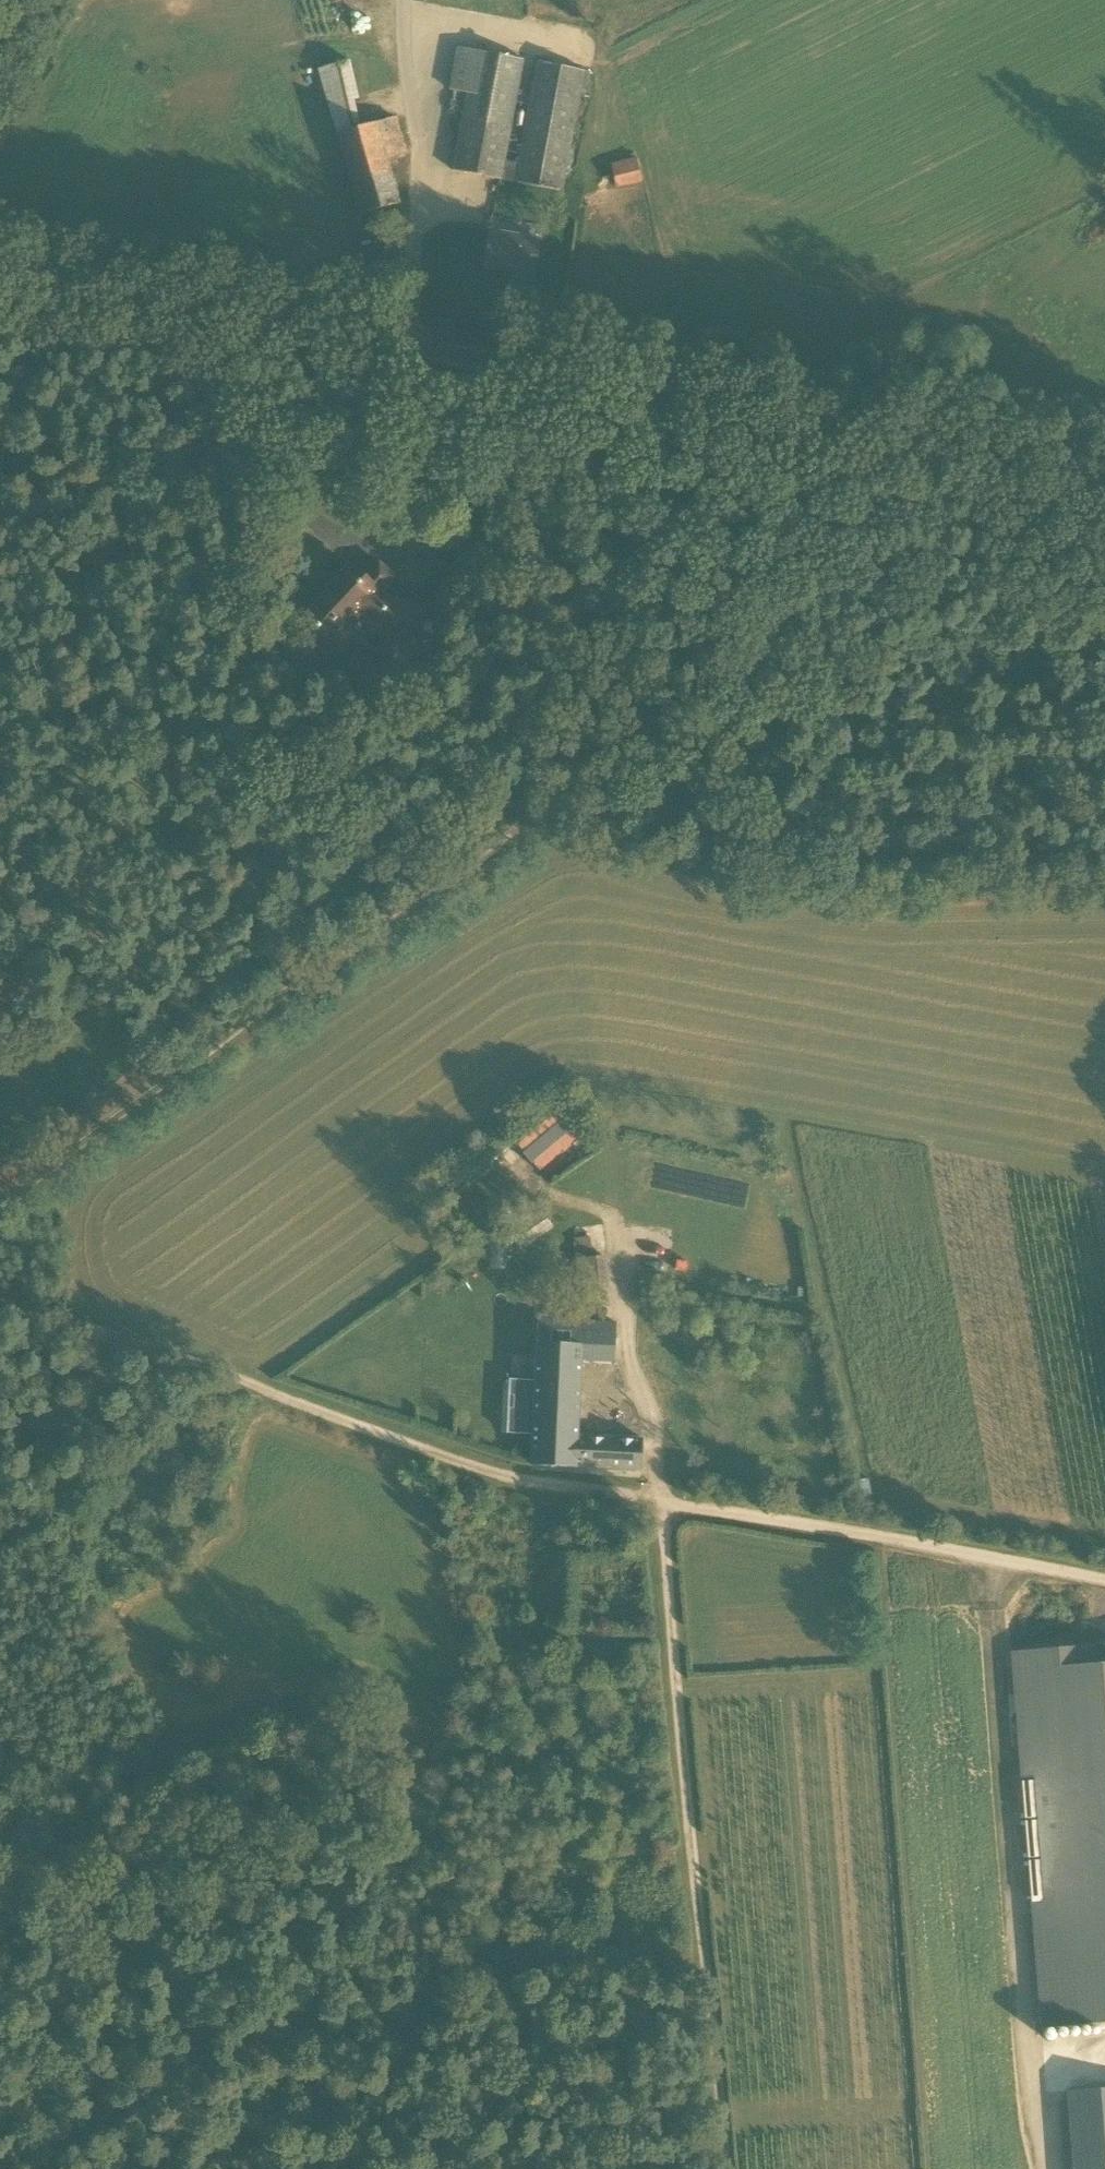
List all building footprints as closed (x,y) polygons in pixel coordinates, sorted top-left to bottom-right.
[(507,161),(526,60),(459,47),(451,90),(468,93),(454,169),(512,180),(561,190),(585,70),(536,60),(516,163),(507,161)] [(320,67),(361,215),(400,204),(382,160),(405,152),(400,117),(360,128),(353,100),(360,98),(349,59),(320,67)] [(643,181),(637,156),(610,163),(617,188),(643,181)] [(533,280),(540,241),(490,232),(483,267),(516,273),(515,277),(533,280)] [(379,593),(351,566),(304,617),(312,624),(308,629),(315,635),(328,657),(354,640),(346,628),(360,613),(391,629),(381,650),(403,661),(426,616),(379,593)] [(657,1235),(656,1268),(708,1270),(710,1237),(657,1235)] [(538,1466),(636,1470),(638,1471),(639,1439),(581,1436),(584,1357),(618,1358),(619,1326),(544,1323),(538,1466)] [(1011,1652),(1022,1779),(1028,1778),(1038,1901),(1031,1902),(1042,2028),(1104,2023),(1104,1644),(1011,1652)] [(1068,2091),(1074,2168),(1104,2168),(1104,2088),(1068,2091)]
